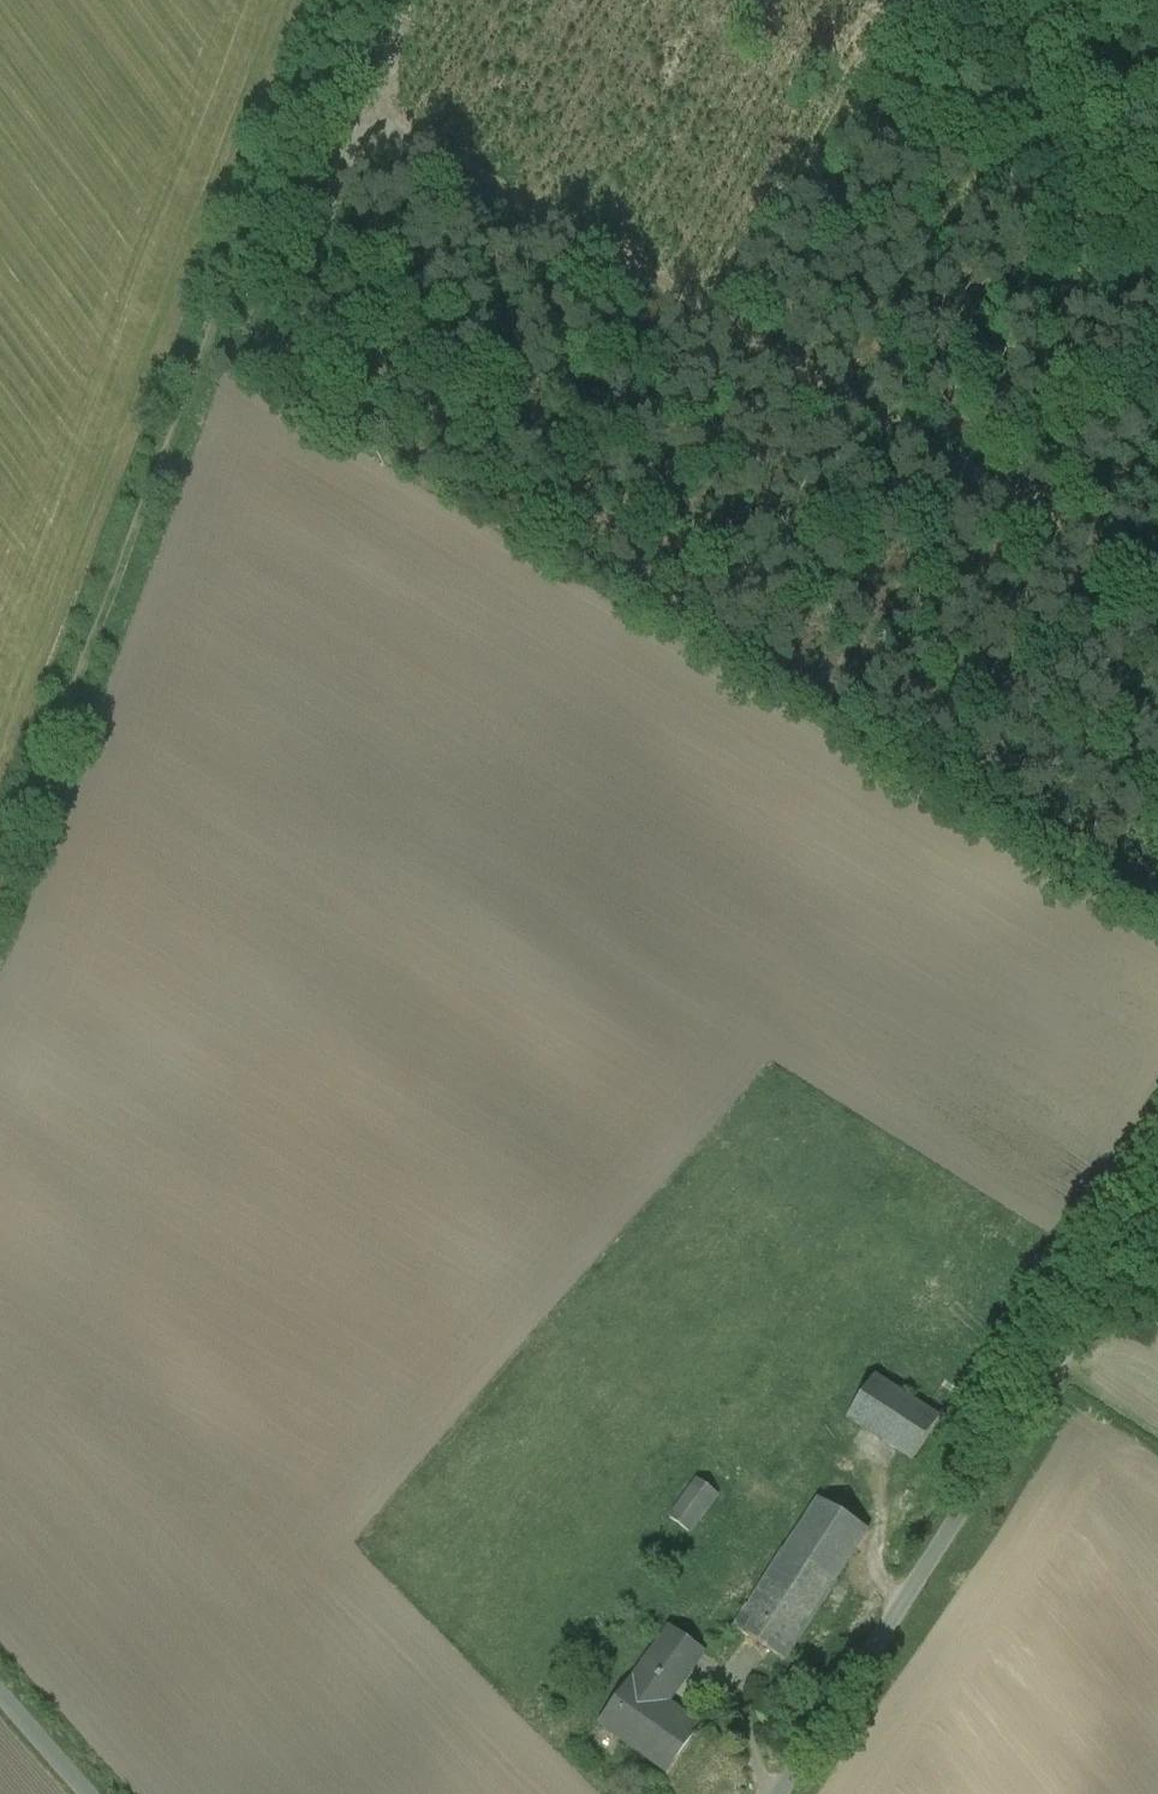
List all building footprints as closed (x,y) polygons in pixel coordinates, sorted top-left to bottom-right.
[(940,1419),(875,1377),(849,1417),(914,1459),(940,1419)] [(697,1534),(722,1491),(696,1477),(672,1520),(697,1534)] [(820,1498),(787,1549),(786,1549),(735,1628),(786,1659),(869,1529),(820,1498)] [(671,1628),(634,1680),(632,1679),(601,1722),(668,1770),(699,1727),(666,1703),(704,1652),(671,1628)]
